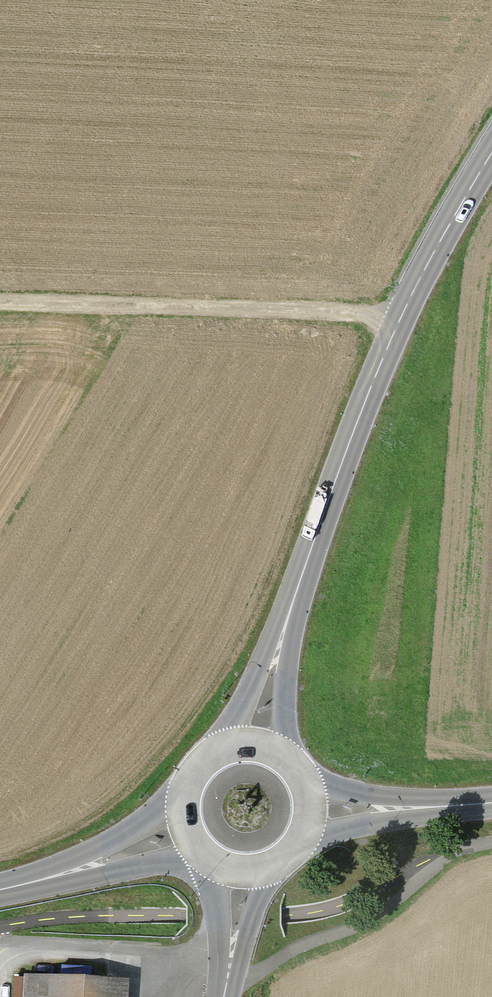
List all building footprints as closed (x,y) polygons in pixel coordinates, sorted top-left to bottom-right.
[(24,996),(122,996),(123,984),(24,980),(24,996)]
